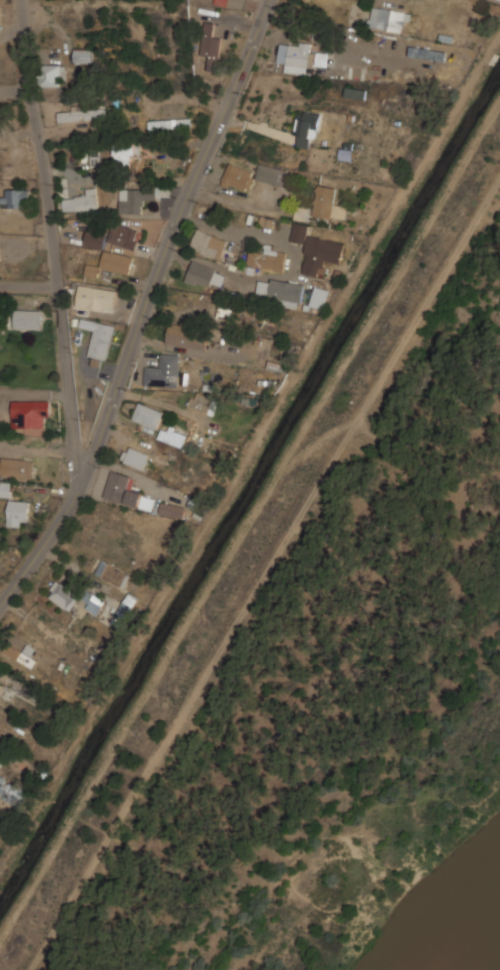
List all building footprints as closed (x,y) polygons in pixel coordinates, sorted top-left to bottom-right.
[(368,25),(406,33),(411,12),(372,4),(368,25)] [(222,36),(214,35),(215,22),(205,20),(201,56),(210,56),(208,69),(219,70),(222,36)] [(306,73),(314,45),(293,39),(285,67),(306,73)] [(375,54),(377,40),(364,39),(362,52),(375,54)] [(74,62),(94,62),(94,47),(74,47),(74,62)] [(318,63),(326,64),(327,54),(320,53),(318,63)] [(41,63),(41,85),(66,85),(66,63),(41,63)] [(345,97),(366,99),(366,90),(346,88),(345,97)] [(58,111),(58,120),(106,119),(106,105),(71,105),(72,110),(58,111)] [(309,147),(310,137),(320,139),(323,111),(299,108),(295,146),(309,147)] [(148,119),(148,128),(190,128),(190,119),(148,119)] [(130,154),(139,154),(139,142),(114,142),(114,163),(130,163),(130,154)] [(353,159),(354,145),(341,145),(340,159),(353,159)] [(222,183),(249,191),(253,178),(285,188),(290,170),(259,162),(257,171),(228,162),(222,183)] [(312,214),(346,220),(348,207),(336,205),(339,187),(318,183),(312,214)] [(98,209),(97,187),(85,188),(85,197),(64,198),(64,210),(98,209)] [(30,188),(2,188),(2,206),(30,206),(30,188)] [(158,188),(120,188),(120,213),(145,213),(145,201),(158,201),(158,188)] [(142,229),(112,221),(108,235),(88,229),(84,244),(104,249),(106,242),(136,250),(142,229)] [(306,243),(301,273),(320,276),(324,257),(345,261),(348,241),(307,234),(309,223),(294,221),(290,240),(306,243)] [(221,259),(228,238),(197,227),(189,248),(221,259)] [(261,253),(249,252),(247,265),(279,268),(281,247),(261,245),(261,253)] [(133,257),(111,251),(111,253),(104,251),(100,267),(129,275),(133,257)] [(185,278),(208,290),(213,280),(221,284),(226,274),(195,258),(185,278)] [(98,277),(100,266),(87,264),(86,275),(98,277)] [(305,283),(260,276),(256,297),(302,304),(305,283)] [(325,310),(332,290),(316,284),(309,304),(325,310)] [(113,311),(117,289),(91,285),(87,307),(113,311)] [(41,309),(14,309),(14,328),(41,328),(41,309)] [(115,324),(82,317),(80,326),(93,329),(87,357),(107,362),(115,324)] [(208,326),(168,323),(166,345),(206,348),(208,326)] [(180,353),(157,352),(157,363),(145,363),(144,386),(179,386),(180,353)] [(209,413),(214,396),(194,390),(189,407),(209,413)] [(50,399),(13,399),(13,427),(50,427),(50,399)] [(132,419),(157,429),(164,411),(139,401),(132,419)] [(183,448),(188,435),(171,427),(170,429),(163,426),(158,437),(183,448)] [(143,470),(150,454),(127,444),(120,460),(143,470)] [(35,458),(1,457),(0,476),(34,478),(35,458)] [(103,497),(153,510),(157,495),(128,487),(131,475),(111,469),(103,497)] [(10,497),(11,482),(0,481),(0,496),(10,497)] [(7,526),(20,526),(20,521),(28,522),(29,501),(8,500),(7,526)] [(187,505),(162,501),(159,513),(184,518),(187,505)] [(95,573),(124,589),(131,574),(103,559),(95,573)] [(70,611),(80,595),(57,580),(47,595),(70,611)] [(111,622),(121,629),(140,599),(130,592),(111,622)] [(82,606),(96,615),(105,602),(91,593),(82,606)] [(35,665),(39,647),(26,644),(25,650),(7,646),(4,658),(35,665)] [(20,809),(30,792),(0,774),(0,797),(20,809)]
